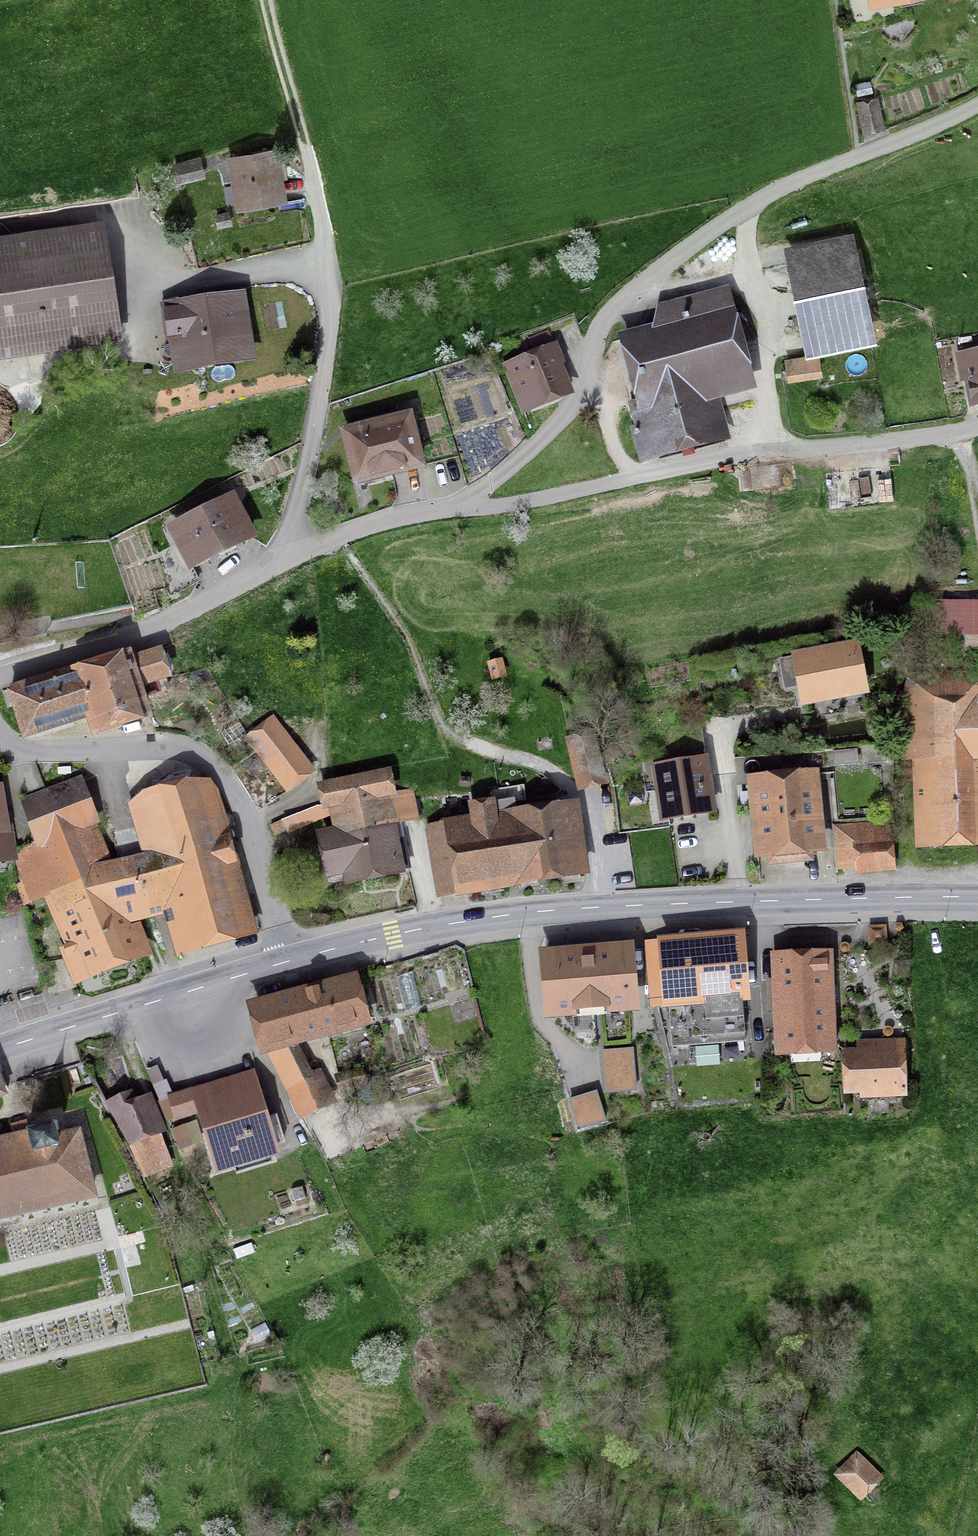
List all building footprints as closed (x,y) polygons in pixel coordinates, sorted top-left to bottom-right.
[(859,105),(864,130),(883,126),(878,101),(859,105)] [(225,187),(228,203),(278,194),(270,149),(252,152),(253,159),(235,162),(239,184),(225,187)] [(175,165),(179,180),(203,174),(200,159),(175,165)] [(113,331),(99,239),(0,254),(0,349),(113,331)] [(793,263),(811,351),(870,338),(852,251),(793,263)] [(714,436),(702,391),(745,379),(722,294),(656,311),(652,331),(627,338),(650,423),(646,424),(646,427),(633,431),(640,456),(714,436)] [(177,333),(181,362),(245,353),(238,303),(166,313),(169,334),(177,333)] [(507,371),(521,408),(563,391),(553,367),(562,364),(548,333),(531,340),(538,358),(507,371)] [(963,348),(964,356),(958,357),(959,369),(966,368),(972,404),(977,403),(977,346),(963,348)] [(789,362),(792,377),(817,373),(815,358),(789,362)] [(345,433),(357,482),(420,467),(408,417),(382,424),(380,417),(364,421),(366,428),(345,433)] [(174,530),(192,565),(250,536),(232,500),(174,530)] [(977,660),(977,605),(940,604),(939,636),(952,636),(951,659),(977,660)] [(802,681),(805,701),(863,690),(855,647),(781,661),(786,684),(802,681)] [(161,650),(95,670),(92,660),(11,687),(12,688),(3,691),(7,708),(17,705),(26,734),(90,714),(94,730),(145,714),(136,686),(169,676),(161,650)] [(489,663),(492,676),(504,673),(501,660),(489,663)] [(915,676),(905,709),(906,759),(927,759),(928,807),(916,807),(916,836),(977,835),(977,675),(915,676)] [(288,788),(311,770),(273,720),(250,738),(288,788)] [(707,806),(703,785),(711,783),(705,750),(641,760),(646,793),(664,790),(667,813),(707,806)] [(12,855),(11,851),(15,850),(62,832),(47,794),(35,762),(1,769),(3,778),(1,779),(7,813),(0,814),(0,857),(12,855)] [(327,806),(338,804),(345,834),(390,825),(389,822),(417,816),(412,790),(390,794),(386,772),(323,785),(327,806)] [(762,805),(766,849),(813,845),(807,779),(750,784),(752,806),(762,805)] [(138,886),(130,888),(120,863),(113,865),(78,782),(47,794),(62,832),(15,850),(24,904),(57,891),(78,943),(62,950),(72,976),(138,951),(127,923),(137,920),(147,917),(138,886)] [(130,802),(145,857),(120,863),(130,888),(138,886),(147,917),(165,912),(176,948),(253,925),(247,906),(245,907),(232,860),(223,863),(200,782),(130,802)] [(430,835),(439,887),(586,864),(577,811),(521,820),(517,801),(529,799),(527,786),(493,792),(491,805),(473,808),(478,827),(430,835)] [(863,864),(863,865),(886,863),(883,823),(834,826),(837,866),(863,864)] [(395,841),(392,825),(390,825),(345,834),(324,838),(333,882),(395,869),(394,867),(396,867),(396,869),(406,867),(406,865),(408,865),(403,840),(395,841)] [(668,998),(672,1047),(745,1041),(737,941),(647,948),(651,999),(668,998)] [(608,998),(609,1007),(633,1005),(628,949),(545,956),(550,1012),(573,1010),(573,1001),(608,998)] [(790,1055),(790,1049),(835,1046),(834,1001),(823,1001),(822,987),(833,986),(831,957),(774,960),(774,980),(768,980),(770,1010),(777,1010),(778,1032),(769,1033),(770,1056),(790,1055)] [(358,1020),(362,1018),(353,981),(256,1008),(266,1045),(290,1038),(334,1026),(336,1034),(360,1027),(358,1020)] [(323,1082),(312,1086),(290,1038),(266,1045),(301,1117),(333,1102),(323,1082)] [(885,1084),(885,1092),(905,1092),(904,1041),(858,1042),(859,1058),(843,1058),(844,1085),(885,1084)] [(603,1090),(634,1088),(632,1049),(601,1051),(603,1090)] [(339,1075),(343,1090),(363,1084),(359,1070),(339,1075)] [(0,1072),(0,1093),(8,1089),(1,1071),(0,1072)] [(201,1110),(218,1166),(273,1149),(252,1077),(188,1096),(188,1093),(159,1101),(167,1120),(201,1110)] [(567,1104),(579,1132),(606,1121),(594,1092),(567,1104)] [(169,1174),(167,1167),(168,1166),(143,1104),(130,1109),(131,1102),(126,1093),(108,1104),(143,1176),(147,1175),(149,1182),(169,1174)] [(91,1195),(78,1137),(61,1141),(56,1120),(45,1122),(46,1126),(29,1130),(24,1115),(10,1119),(14,1134),(0,1138),(0,1216),(91,1195)] [(844,1476),(861,1494),(876,1480),(858,1462),(844,1476)]
